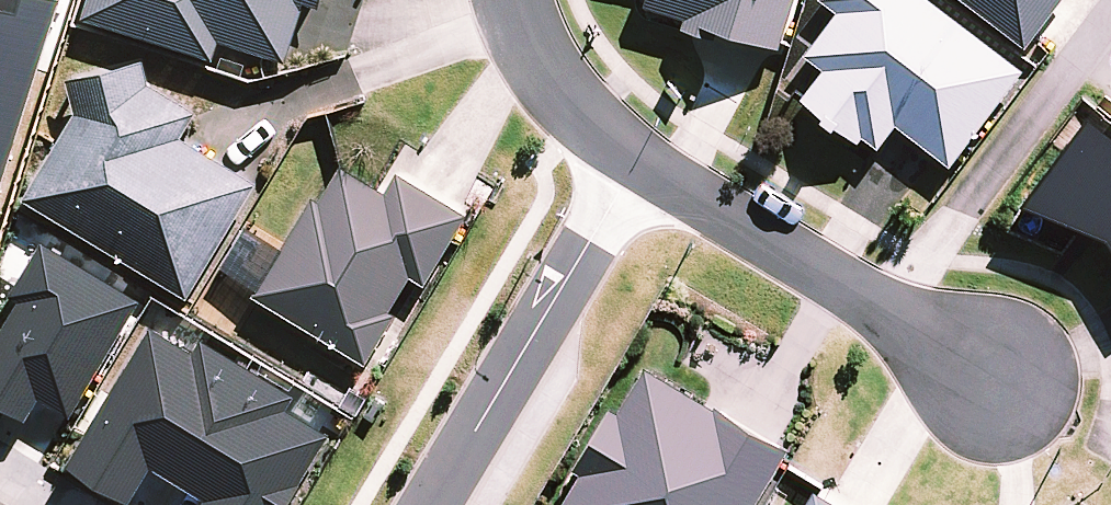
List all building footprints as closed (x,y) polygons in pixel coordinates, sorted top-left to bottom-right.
[(86,9),(214,47),(219,31),(286,51),(301,0),(88,0),(86,9)] [(781,50),(796,0),(648,0),(646,7),(686,21),(683,29),(700,34),(703,26),(781,50)] [(939,0),(835,0),(839,3),(808,44),(826,59),(804,88),(875,142),(896,115),(950,156),(1021,63),(939,0)] [(1032,40),(1062,0),(980,0),(1032,40)] [(152,82),(150,52),(73,58),(77,115),(30,195),(188,288),(255,173),(182,131),(196,108),(152,82)] [(1084,102),(1050,147),(1049,148),(1039,161),(1025,189),(1108,230),(1110,235),(1110,123),(1084,102)] [(385,188),(334,159),(258,291),(368,355),(397,305),(390,301),(410,265),(425,274),(463,208),(396,169),(385,188)] [(141,301),(43,242),(12,294),(21,300),(0,335),(0,403),(27,419),(41,396),(72,415),(141,301)] [(149,326),(68,466),(132,502),(152,467),(182,485),(250,367),(202,339),(195,352),(149,326)] [(719,403),(706,396),(713,385),(647,345),(595,433),(602,437),(563,504),(746,504),(784,441),(719,403)] [(331,434),(288,409),(297,394),(250,367),(182,485),(206,499),(203,504),(290,504),(331,434)]
